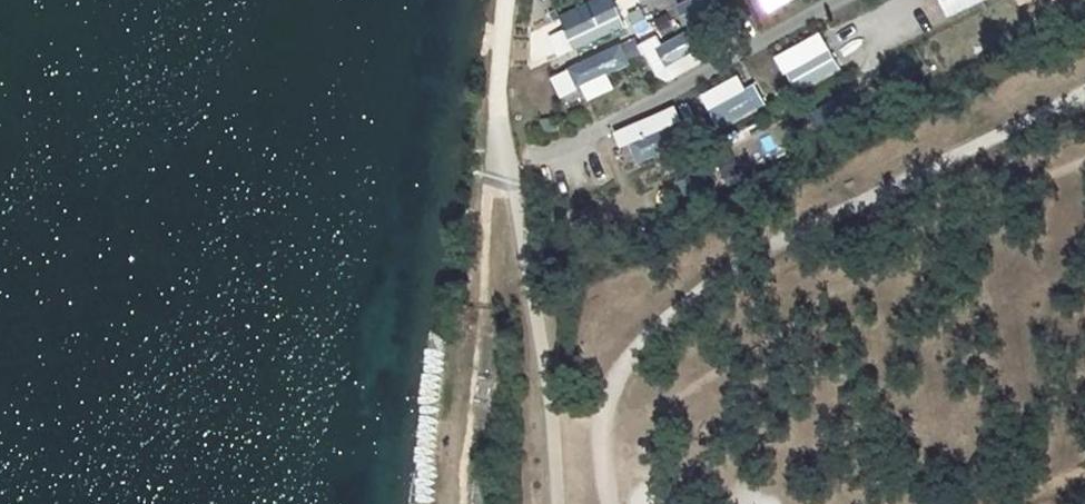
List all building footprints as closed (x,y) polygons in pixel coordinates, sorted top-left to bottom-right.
[(714,17),(707,0),(684,0),(674,5),(685,30),(714,17)] [(766,13),(793,0),(760,0),(766,13)] [(942,16),(991,0),(937,0),(942,16)] [(577,6),(555,17),(561,29),(544,37),(556,62),(624,30),(613,8),(584,22),(577,6)] [(657,84),(701,64),(687,33),(643,52),(657,84)] [(820,34),(771,55),(784,85),(833,63),(820,34)] [(606,75),(642,59),(633,39),(548,77),(558,99),(579,90),(585,102),(613,89),(606,75)] [(716,132),(760,108),(740,73),(697,96),(716,132)] [(616,130),(630,166),(678,147),(664,111),(616,130)]
